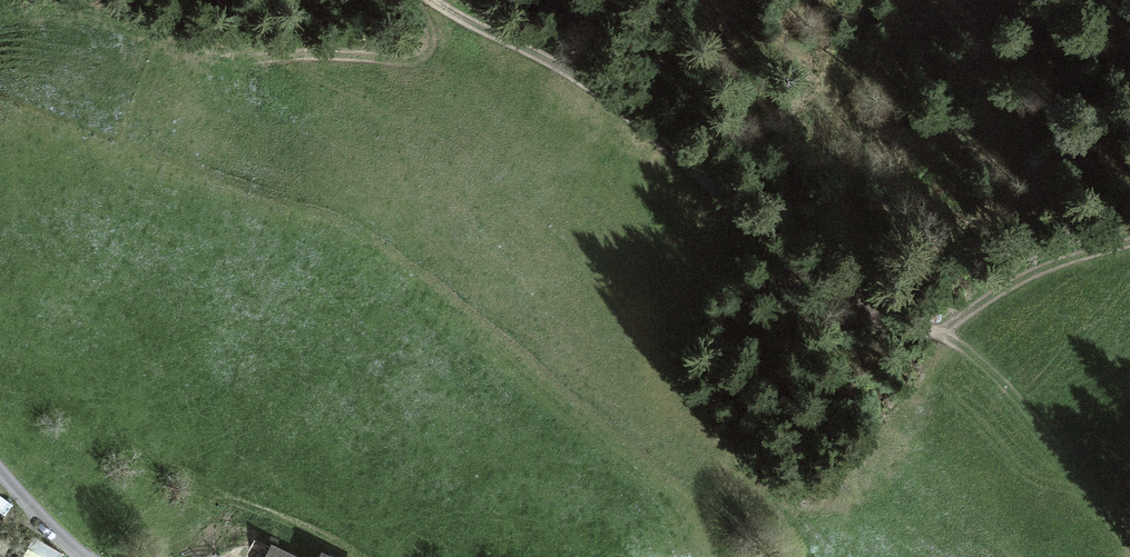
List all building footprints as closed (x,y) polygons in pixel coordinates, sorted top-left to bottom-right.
[(37,543),(32,555),(36,556),(58,556),(59,554),(37,543)]
